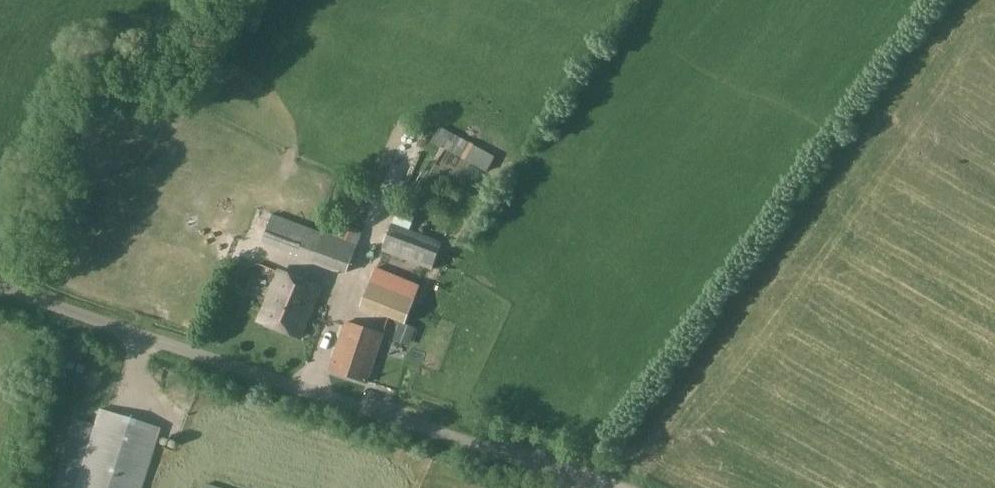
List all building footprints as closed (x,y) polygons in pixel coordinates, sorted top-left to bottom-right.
[(496,157),(441,127),(432,142),(487,173),(496,157)] [(402,145),(418,151),(424,134),(407,129),(402,145)] [(324,233),(273,214),(262,243),(313,262),(324,233)] [(444,242),(392,223),(382,252),(433,271),(444,242)] [(217,289),(255,304),(270,269),(251,261),(248,268),(229,260),(217,289)] [(421,285),(375,267),(369,283),(415,300),(421,285)] [(302,338),(320,289),(276,272),(258,322),(302,338)] [(367,383),(383,335),(345,323),(330,371),(367,383)] [(416,329),(405,325),(400,323),(393,341),(409,347),(416,329)] [(72,419),(50,487),(141,487),(160,428),(97,409),(92,425),(72,419)]
